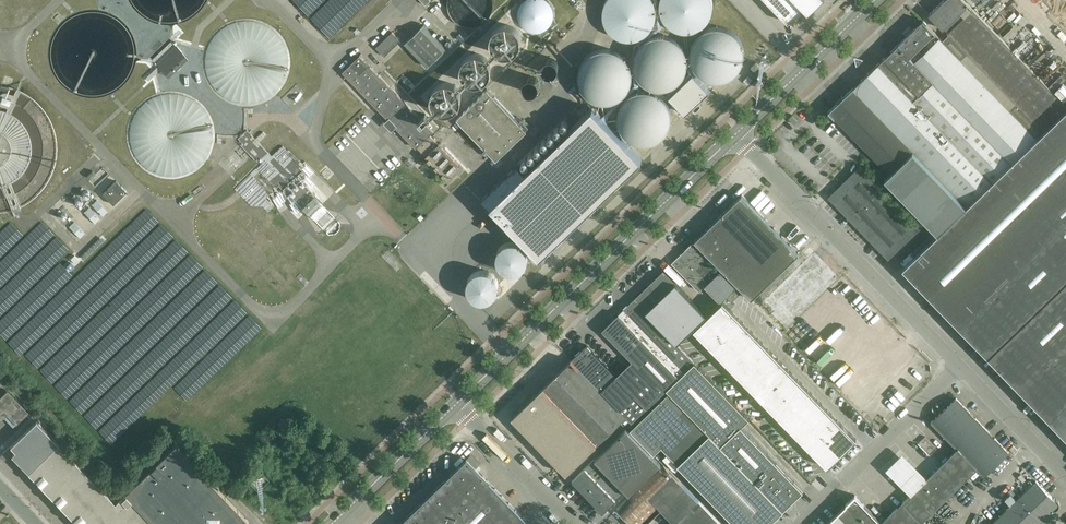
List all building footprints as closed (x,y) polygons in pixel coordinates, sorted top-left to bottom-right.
[(467,27),(470,27),(471,27),(472,27),(474,27),(476,26),(478,26),(479,25),(480,25),(482,24),(483,23),(485,22),(487,20),(487,19),(489,17),(490,16),(491,15),(491,14),(492,12),(493,9),(493,8),(493,7),(493,5),(493,3),(493,2),(493,0),(448,0),(447,2),(447,3),(447,6),(448,8),(448,9),(448,11),(449,13),(450,15),(451,16),(452,18),(453,19),(454,21),(456,22),(458,23),(460,24),(461,25),(462,25),(464,26),(466,27),(467,27)] [(524,21),(527,25),(532,27),(537,28),(542,28),(547,25),(550,21),(552,17),(553,12),(551,7),(548,2),(545,0),(529,0),(526,2),(523,6),(522,11),(522,16),(524,21)] [(611,23),(616,30),(623,34),(631,36),(639,35),(647,32),(653,26),(657,19),(658,11),(657,3),(656,0),(610,0),(607,8),(608,16),(611,23)] [(696,36),(703,31),(708,24),(710,16),(710,7),(707,0),(663,0),(660,7),(659,15),(661,23),(666,30),(672,35),(680,38),(688,38),(696,36)] [(804,8),(808,12),(809,12),(808,10),(818,0),(766,0),(788,23),(804,8)] [(1037,138),(1065,110),(1065,106),(1047,86),(964,0),(944,0),(929,15),(948,34),(942,40),(1037,138)] [(212,87),(214,90),(215,91),(217,93),(219,95),(222,97),(225,99),(226,100),(229,101),(232,103),(235,104),(236,104),(239,105),(242,105),(244,105),(247,106),(250,106),(253,105),(256,105),(259,104),(262,103),(264,103),(267,101),(269,100),(272,98),(275,96),(276,95),(278,93),(280,91),(282,89),(284,86),(285,85),(287,82),(288,79),(289,76),(290,75),(290,73),(291,70),(292,67),(292,64),(292,63),(292,59),(292,56),(291,53),(291,52),(290,49),(289,46),(289,44),(287,41),(286,39),(285,37),(283,35),(281,32),(280,31),(278,29),(277,28),(274,26),(273,25),(270,23),(268,22),(266,21),(263,20),(260,19),(257,18),(254,17),(253,17),(251,17),(248,17),(245,17),(243,17),(240,17),(237,18),(234,19),(233,19),(231,20),(229,21),(226,23),(223,24),(222,25),(219,27),(217,29),(216,30),(214,33),(213,34),(211,36),(210,38),(209,40),(207,43),(206,46),(205,47),(205,49),(204,52),(204,53),(204,57),(203,60),(203,63),(204,66),(204,67),(204,69),(205,72),(205,74),(206,77),(207,79),(209,82),(209,84),(211,86),(212,87)] [(1037,138),(942,40),(923,20),(913,29),(913,28),(906,35),(907,36),(898,45),(878,64),(992,182),(1037,138)] [(447,48),(424,24),(405,43),(427,67),(447,48)] [(518,30),(517,29),(516,27),(515,27),(514,26),(513,25),(512,25),(510,24),(508,24),(507,24),(506,24),(505,24),(503,24),(501,25),(500,25),(499,26),(497,27),(495,28),(494,30),(493,31),(493,32),(492,34),(492,35),(492,36),(491,37),(491,39),(491,41),(492,42),(492,44),(493,46),(494,48),(495,49),(497,50),(498,51),(500,52),(502,53),(503,53),(505,53),(507,53),(509,53),(510,53),(512,52),(513,52),(515,51),(516,50),(517,48),(518,48),(519,46),(520,45),(520,44),(520,43),(521,42),(521,41),(521,39),(521,37),(521,36),(521,35),(520,33),(520,32),(519,32),(519,31),(518,30)] [(384,56),(400,40),(392,32),(376,47),(384,56)] [(465,38),(460,33),(457,36),(462,41),(465,38)] [(692,59),(694,66),(699,73),(705,77),(713,79),(720,79),(728,76),(733,70),(737,63),(738,56),(736,48),(732,41),(725,37),(719,35),(712,34),(706,36),(700,40),(696,45),(693,51),(692,59)] [(638,67),(641,76),(647,83),(655,88),(664,90),(674,88),(682,83),(688,76),(691,67),(691,58),(688,49),(682,42),(674,37),(666,36),(658,36),(651,39),(645,44),(640,50),(638,58),(638,67)] [(1035,66),(1041,60),(1026,44),(1020,50),(1035,66)] [(160,69),(167,77),(187,58),(176,46),(156,65),(157,66),(144,79),(147,82),(160,69)] [(466,78),(467,79),(469,80),(471,81),(473,82),(474,82),(476,82),(477,82),(479,82),(480,82),(482,81),(483,81),(484,80),(485,80),(487,79),(488,77),(489,75),(490,73),(491,73),(491,71),(492,69),(492,68),(492,66),(492,65),(491,64),(491,62),(490,60),(489,59),(488,57),(487,56),(486,55),(484,54),(482,53),(481,52),(479,52),(477,52),(475,52),(473,52),(472,53),(470,53),(468,54),(467,55),(466,56),(464,58),(463,59),(463,61),(462,62),(462,63),(462,64),(461,66),(461,68),(461,69),(462,70),(462,71),(462,72),(463,73),(464,75),(465,76),(466,78)] [(583,87),(587,95),(594,101),(602,104),(611,105),(620,102),(627,97),(632,90),(634,81),(633,73),(630,64),(624,58),(616,54),(608,53),(600,54),(593,58),(587,63),(583,71),(582,79),(583,87)] [(460,166),(431,135),(434,132),(360,54),(344,70),(417,148),(418,147),(448,178),(460,166)] [(541,68),(543,71),(545,73),(547,74),(550,75),(553,74),(555,73),(557,71),(558,68),(558,65),(558,62),(556,60),(554,58),(551,57),(548,57),(545,58),(543,60),(542,63),(541,65),(541,68)] [(759,75),(763,70),(756,63),(751,67),(759,75)] [(992,182),(878,64),(868,73),(867,72),(861,78),(862,79),(829,111),(889,174),(885,178),(938,233),(992,182)] [(686,114),(710,91),(693,73),(669,96),(686,114)] [(528,92),(530,92),(531,92),(532,92),(533,92),(534,92),(535,91),(536,91),(537,90),(538,88),(539,87),(539,85),(539,83),(539,82),(539,81),(538,80),(537,79),(536,78),(536,77),(535,77),(533,76),(531,76),(530,76),(529,76),(528,76),(527,77),(526,77),(525,78),(524,79),(523,80),(523,82),(522,82),(522,84),(522,85),(523,86),(523,87),(524,89),(524,90),(525,90),(526,91),(527,91),(528,92)] [(458,88),(458,87),(456,86),(456,85),(454,84),(453,84),(453,83),(451,83),(449,82),(448,82),(446,82),(444,82),(442,83),(440,83),(439,84),(437,85),(435,87),(434,89),(433,90),(433,91),(432,93),(432,94),(432,96),(431,97),(432,99),(432,100),(432,102),(433,103),(433,104),(434,105),(435,107),(436,108),(438,109),(438,110),(440,111),(441,111),(442,112),(444,112),(446,112),(448,112),(450,112),(451,111),(453,111),(455,110),(456,109),(457,108),(459,106),(460,105),(460,104),(461,102),(461,100),(462,99),(462,97),(461,95),(461,93),(461,92),(460,91),(460,90),(459,89),(459,88),(458,88)] [(3,210),(6,210),(10,209),(12,208),(15,207),(19,206),(22,204),(25,202),(28,200),(33,197),(36,194),(38,192),(41,189),(42,187),(44,184),(46,181),(48,178),(50,175),(51,171),(52,168),(53,164),(54,162),(54,159),(55,155),(55,151),(55,150),(55,148),(55,144),(55,140),(54,137),(53,133),(52,129),(51,126),(50,124),(49,121),(47,117),(45,114),(44,113),(42,110),(40,107),(37,104),(34,102),(31,99),(28,97),(25,95),(22,93),(19,91),(15,90),(12,89),(10,88),(7,87),(3,87),(1,86),(0,86),(0,211),(3,210)] [(488,89),(457,118),(497,159),(527,130),(488,89)] [(135,163),(137,165),(138,167),(140,169),(143,171),(145,173),(146,174),(149,176),(152,177),(155,178),(159,180),(162,181),(164,181),(167,181),(170,182),(173,182),(176,181),(178,181),(181,181),(184,180),(187,179),(190,178),(192,177),(194,176),(196,175),(198,173),(201,171),(203,169),(205,167),(207,165),(208,163),(210,161),(212,158),(213,157),(214,154),(215,151),(216,148),(216,146),(217,143),(217,140),(217,138),(217,135),(217,134),(217,130),(216,127),(216,124),(215,121),(214,120),(213,117),(211,114),(211,113),(210,111),(208,109),(207,108),(205,105),(204,104),(201,102),(199,100),(198,99),(195,97),(192,96),(189,94),(188,94),(185,93),(183,92),(180,92),(179,91),(175,91),(172,91),(171,91),(168,91),(164,92),(163,92),(160,93),(157,94),(154,95),(152,95),(150,97),(148,98),(146,99),(143,101),(141,103),(139,105),(138,106),(136,108),(135,109),(134,112),(132,115),(131,118),(130,119),(129,122),(128,124),(128,127),(127,128),(127,131),(127,135),(127,138),(127,139),(127,142),(127,144),(128,147),(128,149),(129,152),(130,153),(131,156),(133,159),(134,162),(135,163)] [(623,130),(627,137),(633,143),(642,146),(650,146),(659,144),(665,139),(670,131),(673,123),(672,114),(668,107),(662,100),(654,96),(647,95),(639,97),(632,100),(626,106),(622,113),(621,121),(623,130)] [(540,257),(642,159),(593,107),(525,172),(518,165),(483,198),(540,257)] [(1037,138),(992,182),(938,233),(903,267),(1065,436),(1065,110),(1037,138)] [(263,132),(255,139),(258,142),(266,135),(263,132)] [(243,168),(238,161),(230,168),(236,174),(243,168)] [(860,166),(839,187),(828,197),(890,261),(922,230),(860,166)] [(87,176),(90,179),(96,174),(92,171),(87,176)] [(116,181),(103,194),(113,204),(126,191),(116,181)] [(290,192),(307,202),(312,192),(295,182),(290,192)] [(751,300),(799,253),(742,194),(694,241),(751,300)] [(307,213),(312,218),(315,221),(323,229),(324,229),(335,219),(334,218),(335,218),(326,209),(323,206),(322,204),(320,202),(317,200),(315,198),(313,196),(312,197),(301,207),(306,212),(307,213)] [(286,198),(273,203),(278,214),(291,208),(286,198)] [(699,291),(705,285),(720,301),(726,296),(732,301),(741,292),(693,242),(672,263),(699,291)] [(503,268),(505,272),(508,276),(512,278),(516,278),(521,277),(525,275),(528,272),(529,268),(530,263),(528,259),(526,255),(522,252),(518,251),(513,251),(509,253),(505,255),(503,259),(502,264),(503,268)] [(676,282),(681,278),(670,267),(666,271),(676,282)] [(634,299),(677,344),(707,315),(664,270),(634,299)] [(470,296),(472,300),(475,304),(480,306),(485,307),(490,306),(494,303),(497,299),(499,294),(499,289),(497,285),(494,281),(490,278),(485,277),(481,277),(476,279),(473,282),(470,286),(469,291),(470,296)] [(666,389),(694,362),(695,362),(677,344),(634,299),(602,330),(609,337),(609,336),(639,367),(623,382),(622,382),(617,376),(601,391),(626,416),(632,423),(666,389)] [(783,421),(792,431),(802,442),(812,452),(827,467),(841,454),(856,439),(841,424),(831,414),(821,403),(811,393),(802,383),(792,373),(772,353),(762,342),(752,332),(742,322),(722,301),(707,316),(693,329),(704,340),(714,350),(723,360),(733,370),(743,380),(753,391),(763,401),(773,411),(783,421)] [(571,360),(601,391),(617,376),(586,345),(571,360)] [(512,417),(566,474),(626,416),(601,391),(571,360),(512,417)] [(741,427),(749,419),(694,362),(666,389),(669,392),(783,510),(803,491),(741,427)] [(28,411),(8,390),(0,397),(0,421),(7,413),(16,423),(28,411)] [(783,510),(669,392),(630,430),(654,455),(662,447),(736,523),(769,523),(783,510)] [(1009,452),(956,398),(931,422),(957,449),(881,523),(882,523),(921,523),(977,469),(984,476),(1009,452)] [(126,493),(116,502),(58,442),(36,420),(10,446),(14,450),(10,454),(27,471),(78,523),(156,523),(126,493)] [(156,523),(249,523),(251,522),(176,444),(126,493),(156,523)] [(10,454),(14,450),(10,446),(0,455),(0,456),(4,460),(10,454)] [(901,455),(884,472),(910,499),(927,482),(901,455)] [(467,459),(399,523),(530,523),(467,459)] [(603,512),(625,491),(595,459),(572,480),(603,512)] [(698,501),(699,500),(663,464),(616,509),(631,523),(646,523),(677,494),(687,505),(680,512),(683,515),(698,501)] [(1025,475),(1014,483),(1021,492),(1032,483),(1025,475)] [(1059,504),(1036,481),(991,523),(1038,523),(1059,504)] [(881,523),(855,496),(846,504),(847,505),(826,523),(882,523),(881,523)] [(683,515),(674,523),(721,523),(698,501),(683,515)]
